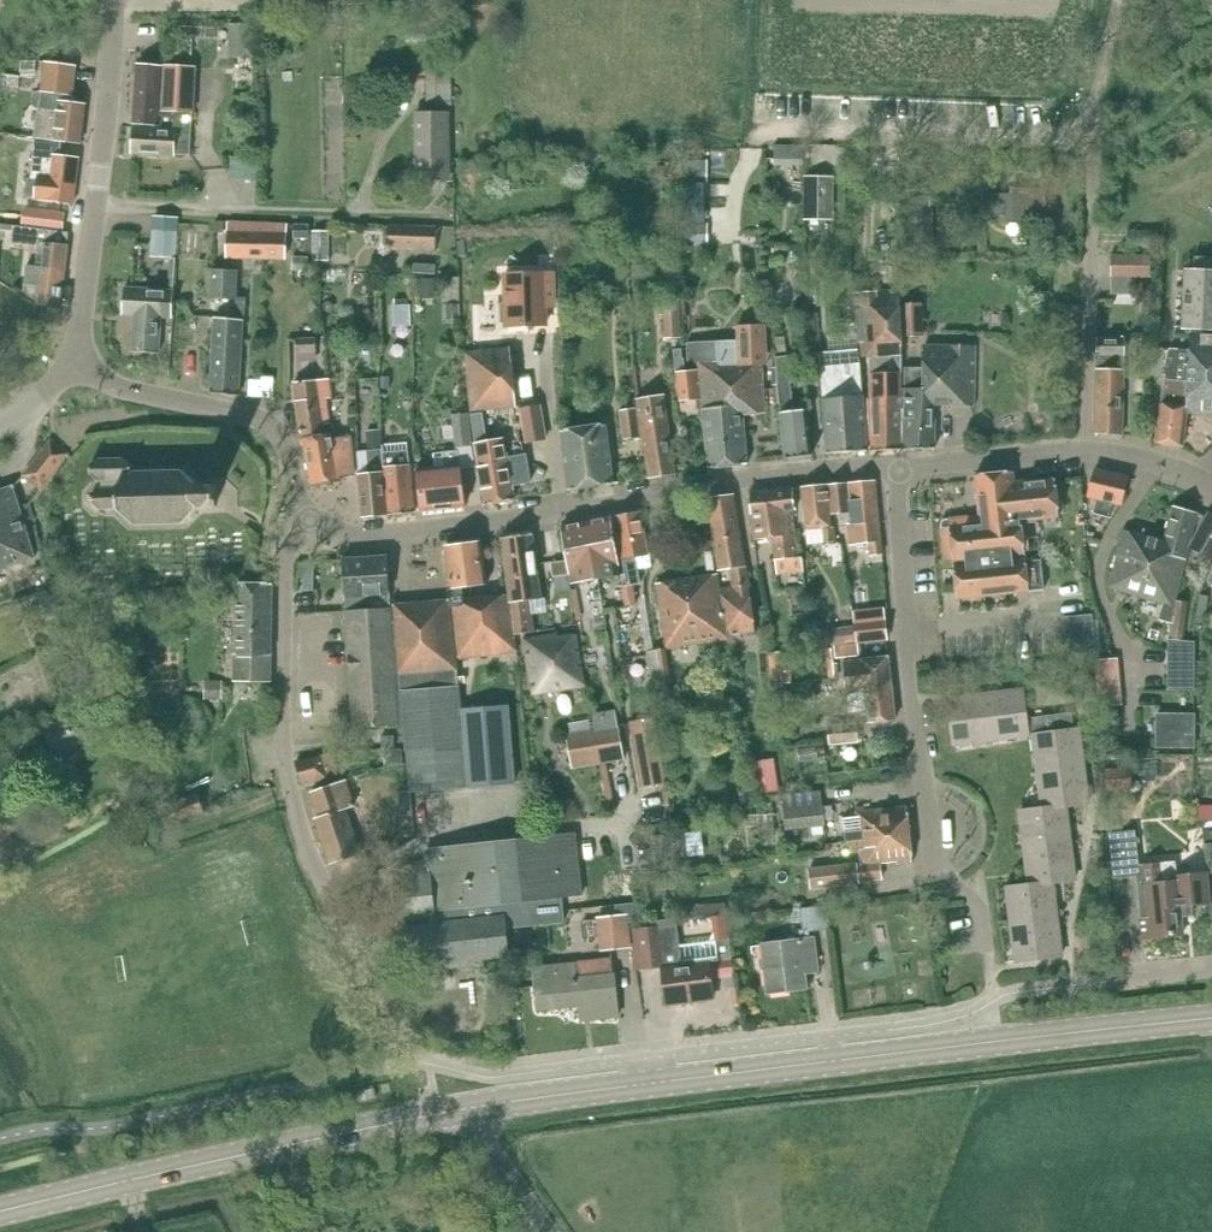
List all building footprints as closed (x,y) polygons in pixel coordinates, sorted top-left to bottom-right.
[(259,34),(280,33),(280,19),(258,20),(259,34)] [(252,24),(230,24),(230,58),(252,58),(252,24)] [(133,128),(132,154),(175,157),(175,155),(189,156),(195,66),(191,66),(193,42),(172,40),(169,64),(165,64),(162,111),(161,111),(160,129),(133,128)] [(39,108),(36,136),(81,142),(86,104),(72,102),(76,65),(46,61),(42,91),(39,91),(34,93),(33,104),(37,108),(39,108)] [(139,65),(135,122),(158,124),(163,67),(139,65)] [(426,70),(425,106),(452,106),(452,69),(426,70)] [(448,114),(417,115),(418,180),(450,180),(448,114)] [(38,181),(28,180),(29,196),(75,201),(79,158),(35,153),(35,159),(41,160),(38,181)] [(708,159),(686,160),(687,184),(708,183),(708,159)] [(884,168),(883,181),(900,183),(901,169),(884,168)] [(829,177),(805,176),(804,215),(829,215),(829,177)] [(994,196),(994,220),(1036,221),(1036,191),(1013,190),(1013,197),(994,196)] [(38,208),(35,228),(55,230),(58,211),(38,208)] [(913,213),(913,249),(935,248),(935,212),(913,213)] [(216,220),(216,232),(227,232),(227,220),(216,220)] [(55,230),(35,228),(13,226),(0,223),(0,230),(12,232),(11,243),(40,246),(38,266),(29,265),(27,284),(37,285),(35,304),(59,307),(69,232),(55,230)] [(256,233),(256,223),(240,223),(240,225),(230,225),(228,257),(268,259),(269,234),(256,233)] [(287,225),(256,223),(256,233),(269,234),(268,259),(287,260),(288,235),(286,235),(287,225)] [(295,224),(294,238),(310,238),(310,225),(295,224)] [(389,226),(389,248),(437,250),(438,228),(389,226)] [(860,227),(849,228),(849,249),(861,249),(860,227)] [(1127,230),(1126,246),(1157,247),(1157,231),(1127,230)] [(156,231),(154,256),(176,258),(178,233),(156,231)] [(313,231),(313,261),(330,261),(330,231),(313,231)] [(1111,254),(1111,276),(1151,277),(1151,255),(1111,254)] [(308,271),(308,257),(293,257),(293,270),(308,271)] [(237,299),(239,272),(239,268),(213,268),(212,297),(237,299)] [(1186,380),(1184,411),(1211,413),(1211,269),(1184,268),(1181,328),(1190,329),(1186,380)] [(236,319),(245,320),(247,273),(239,272),(236,319)] [(507,305),(502,305),(502,324),(507,324),(508,328),(547,327),(546,305),(555,304),(554,273),(506,275),(507,305)] [(435,279),(420,279),(421,299),(435,298),(435,279)] [(125,288),(123,315),(135,316),(133,352),(160,353),(163,317),(174,318),(176,291),(125,288)] [(879,299),(857,299),(861,358),(870,358),(871,399),(869,399),(870,452),(903,451),(900,291),(879,292),(879,299)] [(459,303),(446,303),(446,319),(460,318),(459,303)] [(409,305),(394,306),(395,326),(410,326),(409,305)] [(681,305),(665,306),(667,340),(682,339),(681,305)] [(924,335),(922,306),(905,307),(906,336),(924,335)] [(809,315),(794,316),(796,351),(811,350),(809,315)] [(218,318),(212,393),(239,395),(244,322),(245,322),(246,320),(245,320),(236,319),(218,318)] [(702,370),(703,378),(717,378),(718,381),(738,379),(738,376),(748,376),(749,390),(765,389),(762,352),(767,352),(765,324),(738,326),(739,342),(689,346),(691,370),(702,370)] [(1097,337),(1095,434),(1124,434),(1126,338),(1097,337)] [(318,338),(296,340),(297,354),(319,353),(318,338)] [(925,368),(905,368),(905,450),(935,450),(936,406),(952,406),(974,406),(975,346),(925,346),(925,368)] [(517,407),(510,349),(466,354),(472,412),(503,409),(517,407)] [(685,350),(675,351),(677,374),(680,374),(682,402),(700,401),(698,372),(686,373),(685,350)] [(827,361),(819,362),(827,455),(868,452),(859,361),(857,351),(826,353),(827,361)] [(795,413),(792,383),(796,382),(793,356),(776,358),(779,385),(786,459),(813,457),(809,412),(795,413)] [(284,371),(259,371),(259,395),(284,395),(284,371)] [(382,376),(381,388),(390,388),(390,376),(382,376)] [(717,378),(703,378),(709,468),(748,465),(745,416),(767,414),(765,389),(749,390),(748,376),(738,376),(738,379),(718,381),(717,378)] [(1184,411),(1186,380),(1164,378),(1155,441),(1179,444),(1184,411)] [(305,440),(325,436),(324,425),(329,424),(325,398),(331,398),(328,381),(312,383),(311,382),(295,384),(303,440),(305,440)] [(665,397),(638,401),(649,479),(676,475),(665,397)] [(627,410),(621,411),(625,439),(640,437),(637,408),(635,398),(626,399),(627,410)] [(541,404),(520,408),(526,443),(547,439),(541,404)] [(473,445),(471,414),(471,412),(452,414),(456,446),(473,445)] [(483,413),(471,414),(473,443),(477,443),(488,441),(483,413)] [(607,426),(561,431),(569,492),(615,486),(607,426)] [(370,449),(357,450),(364,518),(387,515),(380,450),(383,450),(381,430),(368,431),(370,449)] [(334,435),(305,440),(312,485),(342,480),(341,477),(356,475),(350,437),(334,439),(334,435)] [(488,441),(477,443),(487,506),(515,502),(512,485),(531,482),(527,455),(508,458),(505,438),(488,441)] [(51,442),(23,476),(41,491),(70,457),(51,442)] [(408,444),(383,447),(390,516),(415,514),(408,444)] [(436,468),(418,470),(423,513),(465,509),(460,452),(445,453),(434,454),(436,468)] [(90,464),(90,471),(100,479),(100,490),(92,498),(93,506),(101,511),(120,511),(135,524),(184,524),(198,507),(200,507),(205,507),(210,507),(216,507),(217,500),(217,495),(216,491),(216,484),(210,484),(205,484),(200,484),(197,484),(181,469),(135,469),(134,470),(121,456),(99,458),(90,464)] [(1095,470),(1088,496),(1097,499),(1093,513),(1111,518),(1118,504),(1121,505),(1128,478),(1095,470)] [(1028,560),(1025,521),(1058,517),(1054,478),(1015,482),(1014,472),(976,477),(981,520),(946,523),(943,525),(942,528),(945,564),(953,564),(956,598),(1030,591),(1030,587),(1043,585),(1041,559),(1028,560)] [(876,482),(829,486),(831,518),(838,518),(838,514),(853,513),(854,524),(850,525),(852,546),(870,544),(872,557),(882,556),(876,482)] [(827,486),(802,488),(808,544),(836,542),(834,528),(831,528),(827,486)] [(803,557),(797,557),(792,511),(796,510),(794,489),(750,494),(755,540),(773,538),(777,575),(804,572),(803,557)] [(32,560),(21,521),(35,517),(31,502),(17,506),(12,490),(0,494),(0,569),(32,560)] [(734,496),(708,499),(717,566),(720,577),(724,576),(723,571),(732,570),(735,589),(722,590),(729,638),(731,638),(733,648),(751,646),(750,635),(757,634),(746,565),(734,496)] [(1123,532),(1107,590),(1163,605),(1159,620),(1173,623),(1175,608),(1176,601),(1200,515),(1174,508),(1164,544),(1123,532)] [(642,585),(636,556),(649,554),(642,512),(615,517),(628,586),(628,587),(633,586),(642,585)] [(1188,569),(1198,574),(1206,560),(1199,557),(1201,553),(1211,559),(1211,518),(1208,516),(1197,535),(1188,569)] [(588,523),(597,580),(622,576),(612,517),(588,523)] [(597,580),(588,523),(563,528),(572,584),(597,580)] [(534,535),(503,538),(510,595),(515,635),(534,633),(531,609),(528,609),(527,601),(542,599),(534,535)] [(464,545),(445,547),(450,588),(448,589),(450,607),(463,606),(461,588),(487,585),(482,543),(478,543),(474,542),(468,543),(464,545)] [(343,561),(346,612),(392,609),(388,558),(343,561)] [(314,570),(304,570),(304,590),(314,590),(314,570)] [(41,573),(29,577),(35,596),(46,591),(41,573)] [(718,574),(657,584),(667,650),(684,647),(684,645),(699,642),(700,644),(728,640),(718,574)] [(236,656),(234,656),(234,682),(273,682),(273,585),(236,585),(236,656)] [(628,586),(623,587),(626,606),(636,604),(633,586),(628,587),(628,586)] [(463,606),(450,607),(456,659),(457,659),(516,652),(509,594),(485,597),(486,603),(463,606)] [(1203,623),(1208,597),(1200,595),(1196,621),(1203,623)] [(416,603),(394,605),(396,623),(397,636),(408,750),(412,791),(516,782),(509,705),(460,709),(455,671),(449,600),(416,603)] [(1190,604),(1176,601),(1170,639),(1184,640),(1190,604)] [(392,609),(346,612),(354,727),(386,725),(399,724),(393,637),(397,636),(396,623),(393,623),(392,609)] [(1094,614),(1065,617),(1066,654),(1097,652),(1094,614)] [(883,618),(855,621),(857,642),(886,639),(883,618)] [(818,646),(855,641),(853,627),(816,632),(818,646)] [(556,633),(524,639),(527,661),(532,686),(532,687),(533,695),(534,695),(535,700),(541,699),(540,694),(585,686),(577,636),(557,639),(556,633)] [(1195,641),(1170,639),(1167,690),(1195,690),(1195,641)] [(859,644),(834,646),(836,658),(860,656),(859,644)] [(665,649),(648,651),(652,685),(671,684),(665,649)] [(782,651),(769,653),(772,683),(786,682),(782,651)] [(863,661),(845,663),(848,694),(866,692),(869,724),(895,721),(889,657),(863,660),(863,661)] [(218,681),(206,681),(206,699),(218,699),(218,681)] [(1109,681),(1099,682),(1102,706),(1111,706),(1109,681)] [(1023,690),(986,695),(992,740),(1029,735),(1027,719),(1023,690)] [(992,740),(986,695),(949,700),(955,745),(992,740)] [(1073,713),(1027,719),(1029,735),(1034,735),(1075,729),(1073,713)] [(1156,713),(1155,747),(1194,747),(1196,713),(1156,713)] [(858,725),(829,727),(830,745),(860,743),(858,725)] [(621,726),(595,730),(600,763),(626,760),(621,726)] [(1080,729),(1075,729),(1034,735),(1039,771),(1084,765),(1080,729)] [(600,763),(595,730),(568,734),(573,768),(600,763)] [(657,734),(632,739),(639,773),(663,769),(657,734)] [(394,735),(382,736),(382,749),(395,748),(394,735)] [(386,750),(385,764),(402,764),(402,750),(386,750)] [(332,752),(298,761),(304,784),(338,775),(332,752)] [(779,791),(774,759),(754,762),(758,794),(779,791)] [(1066,805),(1066,806),(1089,803),(1084,765),(1039,771),(1043,807),(1044,808),(1066,805)] [(1107,790),(1133,788),(1131,767),(1105,770),(1107,790)] [(346,780),(312,791),(320,818),(315,820),(329,865),(359,855),(344,808),(354,804),(346,780)] [(752,789),(739,792),(742,809),(755,806),(752,789)] [(197,794),(160,808),(167,827),(204,812),(197,794)] [(1071,843),(1066,806),(1066,805),(1044,808),(1043,807),(1020,810),(1025,849),(1071,843)] [(823,806),(784,810),(786,829),(825,825),(823,806)] [(1195,806),(1195,820),(1211,820),(1211,806),(1195,806)] [(848,841),(910,834),(907,807),(858,813),(858,818),(845,819),(848,841)] [(1141,917),(1143,939),(1184,935),(1182,915),(1188,906),(1211,903),(1208,874),(1177,877),(1175,862),(1139,866),(1135,829),(1109,832),(1114,877),(1139,875),(1143,916),(1141,917)] [(685,831),(650,835),(653,861),(688,857),(685,831)] [(429,864),(394,868),(400,917),(410,916),(411,927),(407,928),(411,966),(448,962),(449,967),(471,964),(471,959),(509,955),(506,929),(565,922),(563,897),(583,895),(576,834),(427,849),(429,864)] [(858,865),(811,870),(813,889),(860,884),(860,882),(883,880),(881,864),(898,862),(898,865),(914,863),(910,834),(848,841),(849,848),(852,847),(852,850),(862,849),(864,866),(858,867),(858,865)] [(1030,885),(1053,883),(1076,880),(1071,843),(1025,849),(1030,885)] [(1053,883),(1030,885),(1008,888),(1013,925),(1058,919),(1053,883)] [(617,916),(600,918),(603,950),(631,947),(629,922),(642,921),(640,902),(616,905),(617,916)] [(800,940),(763,945),(769,994),(808,990),(805,966),(818,965),(815,938),(811,938),(810,931),(830,928),(827,904),(790,909),(792,922),(802,920),(803,929),(799,929),(800,940)] [(1058,919),(1013,925),(1018,963),(1063,957),(1058,919)] [(678,925),(633,930),(637,966),(663,963),(668,1006),(686,1004),(686,1001),(714,998),(712,978),(735,976),(731,941),(716,943),(680,947),(678,925)] [(576,963),(536,968),(541,1009),(590,1003),(592,1019),(619,1016),(615,975),(577,979),(576,963)] [(735,976),(724,977),(726,989),(731,989),(733,1005),(738,1004),(735,976)]
